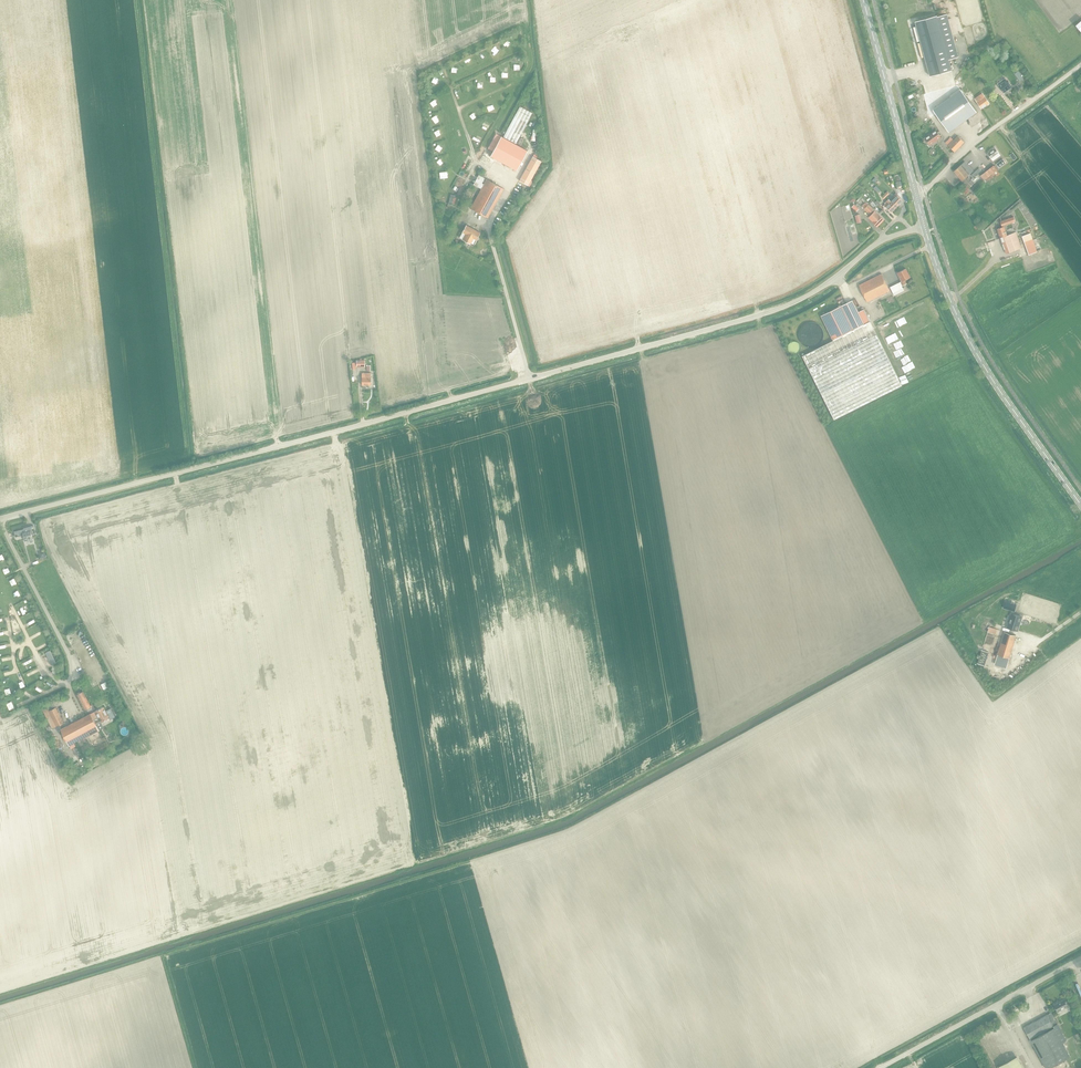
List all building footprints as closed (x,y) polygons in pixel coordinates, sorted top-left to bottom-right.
[(952,70),(937,17),(916,22),(930,76),(952,70)] [(1018,71),(1015,74),(1020,81),(1023,79),(1018,71)] [(1005,78),(998,83),(1000,85),(999,85),(1004,92),(1012,87),(1007,80),(1006,80),(1005,78)] [(977,112),(964,93),(936,114),(943,123),(949,132),(977,112)] [(974,98),(982,108),(989,103),(982,93),(974,98)] [(520,106),(503,137),(516,144),(532,113),(523,108),(520,106)] [(925,138),(931,145),(941,137),(936,130),(925,138)] [(493,151),(501,136),(500,136),(496,134),(488,148),(493,151)] [(517,170),(527,151),(515,144),(503,137),(501,136),(493,151),(490,156),(517,170)] [(958,136),(948,145),(955,152),(964,142),(958,136)] [(995,147),(987,153),(991,158),(993,160),(1001,155),(995,147)] [(1003,159),(996,164),(999,168),(1006,163),(1003,159)] [(965,162),(954,171),(968,188),(975,182),(972,178),(971,179),(968,176),(973,171),(965,162)] [(990,168),(980,176),(984,181),(985,182),(995,175),(997,176),(997,177),(1000,174),(997,171),(998,170),(994,165),(990,168)] [(971,175),(974,178),(982,171),(979,168),(971,175)] [(485,178),(479,175),(473,184),(481,189),(484,184),(482,183),(485,178)] [(470,208),(488,218),(504,189),(486,179),(484,184),(481,189),(470,208)] [(880,189),(883,186),(878,180),(875,182),(880,189)] [(892,201),(897,207),(903,201),(897,196),(899,195),(897,193),(894,195),(896,197),(892,201)] [(892,212),(897,207),(892,201),(888,205),(886,204),(884,206),(886,208),(887,207),(892,212)] [(862,207),(869,214),(874,210),(867,202),(862,207)] [(875,212),(869,218),(873,222),(878,227),(884,220),(879,215),(875,212)] [(1002,227),(997,229),(1000,237),(1006,254),(1022,248),(1016,232),(1007,235),(1004,226),(1004,225),(1015,221),(1014,216),(1000,221),(1002,226),(1002,227)] [(473,238),(476,239),(480,232),(466,225),(459,237),(463,239),(462,239),(470,243),(473,238)] [(1022,235),(1024,241),(1033,238),(1031,232),(1022,235)] [(1024,241),(1029,254),(1037,251),(1033,238),(1024,241)] [(899,283),(890,287),(893,293),(903,288),(902,286),(907,283),(905,280),(911,277),(906,268),(897,273),(901,282),(899,283)] [(859,285),(868,302),(890,291),(882,274),(859,285)] [(842,305),(854,329),(865,324),(853,300),(842,305)] [(833,340),(854,329),(842,305),(821,316),(833,340)] [(864,309),(858,312),(865,324),(870,321),(864,309)] [(816,357),(842,408),(899,379),(870,322),(865,324),(831,342),(834,348),(816,357)] [(362,385),(370,385),(370,373),(362,373),(362,385)] [(14,531),(15,537),(23,535),(25,541),(33,539),(32,536),(31,534),(35,533),(33,525),(28,527),(28,528),(25,529),(25,528),(14,531)] [(1007,627),(1017,630),(1022,617),(1013,614),(1016,605),(1005,601),(1004,608),(1012,610),(1007,627)] [(1004,631),(994,662),(1007,666),(1016,635),(1004,631)] [(48,646),(45,647),(51,660),(54,659),(48,646)] [(982,649),(978,663),(984,664),(988,651),(982,649)] [(77,695),(84,709),(91,706),(83,691),(77,695)] [(41,708),(52,729),(64,722),(53,702),(41,708)] [(100,721),(101,722),(109,717),(103,706),(95,711),(99,717),(94,720),(90,713),(60,729),(69,746),(99,731),(96,724),(100,721)] [(67,761),(74,774),(82,769),(75,757),(67,761)] [(1054,1004),(1058,1011),(1068,1006),(1064,999),(1054,1004)] [(1067,1041),(1052,1013),(1024,1028),(1031,1040),(1041,1034),(1041,1035),(1031,1040),(1046,1067),(1051,1067),(1071,1058),(1063,1043),(1067,1041)] [(1017,1058),(998,1067),(1022,1067),(1017,1058)]
